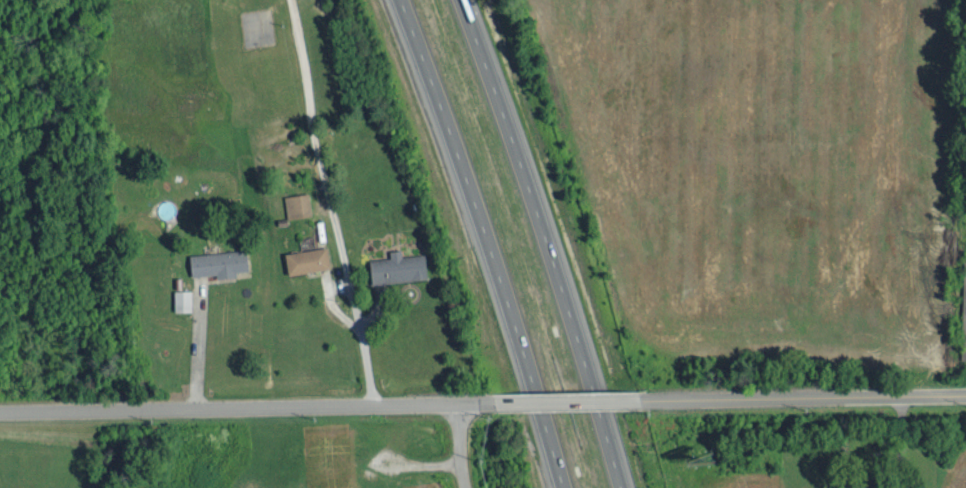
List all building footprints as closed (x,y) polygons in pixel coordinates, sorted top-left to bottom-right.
[(284,196),(287,220),(312,216),(309,193),(284,196)] [(288,275),(285,254),(326,248),(329,269),(288,275)] [(192,276),(190,256),(245,249),(248,270),(234,272),(235,276),(218,278),(217,273),(192,276)] [(426,281),(423,258),(401,260),(400,254),(389,255),(390,261),(370,263),(373,286),(426,281)] [(192,289),(175,289),(175,309),(192,309),(192,289)]
